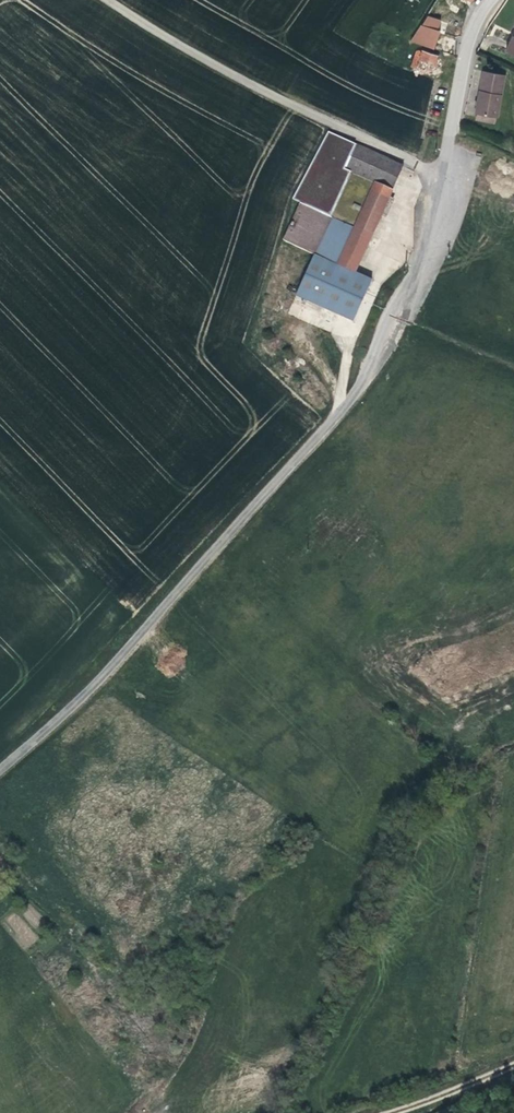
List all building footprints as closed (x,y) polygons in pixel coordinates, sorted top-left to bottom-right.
[(415,41),(434,48),(440,30),(438,29),(443,20),(430,14),(415,41)] [(418,50),(413,68),(419,70),(423,51),(418,50)] [(419,70),(434,74),(438,56),(423,51),(419,70)] [(484,74),(478,97),(476,103),(474,113),(477,114),(495,119),(497,119),(499,111),(500,104),(506,79),(503,78),(484,74)] [(494,124),(495,119),(477,114),(476,119),(494,124)] [(355,321),(357,316),(374,280),(356,272),(373,235),(405,165),(330,132),(293,199),(300,203),(284,239),(316,254),(300,287),(297,295),(355,321)]
